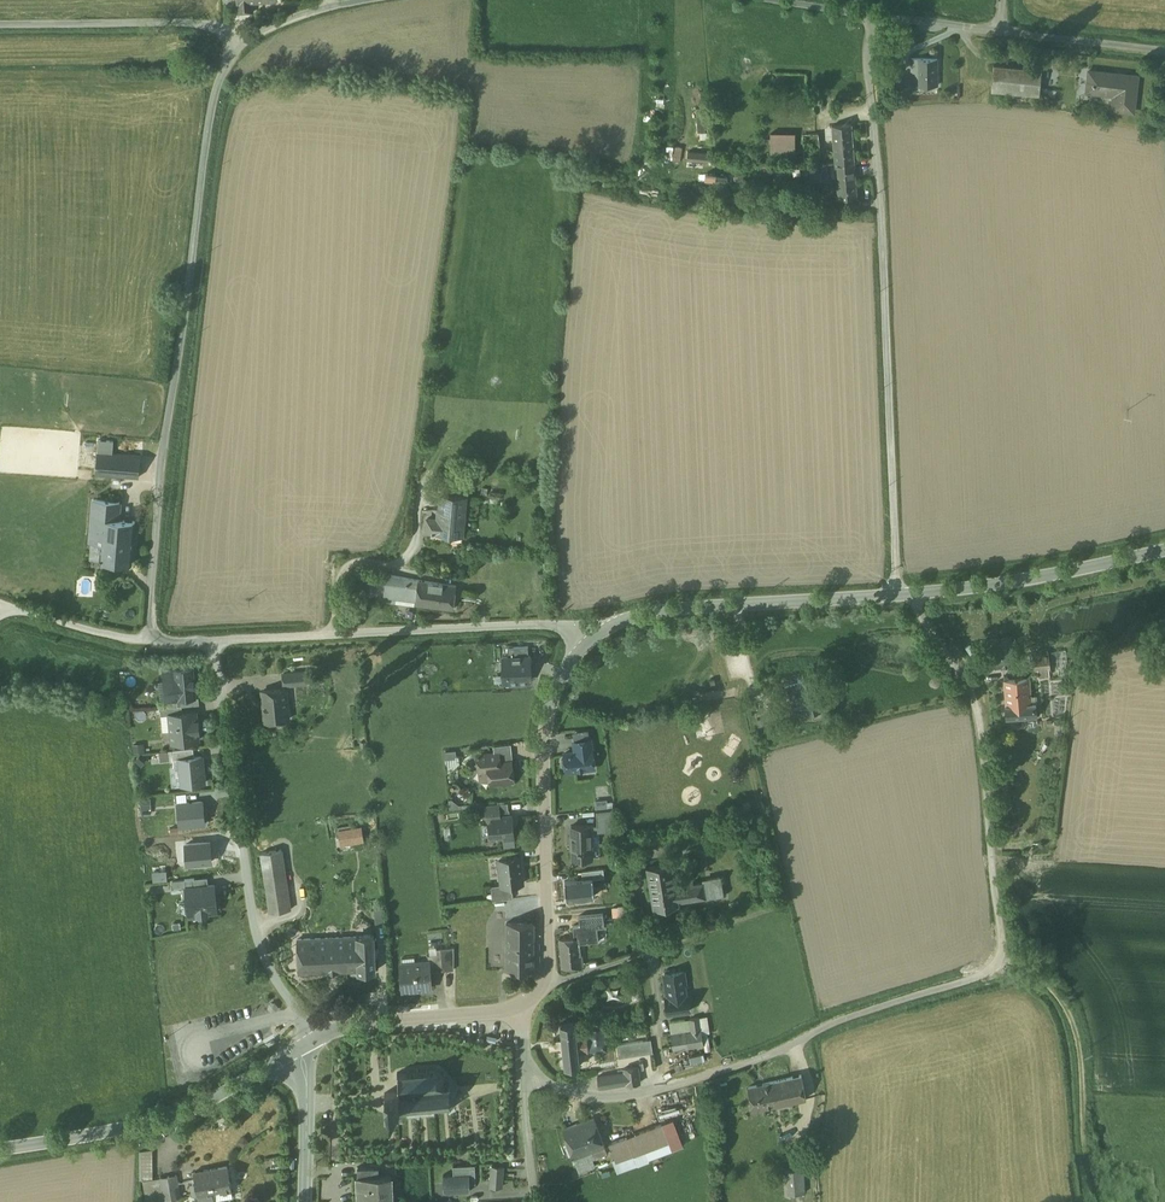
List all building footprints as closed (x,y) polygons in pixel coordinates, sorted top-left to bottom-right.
[(238,0),(238,10),(253,10),(253,0),(238,0)] [(937,83),(937,57),(912,57),(912,83),(937,83)] [(901,66),(893,65),(892,80),(900,80),(901,66)] [(1042,70),(994,65),(991,90),(1039,95),(1042,70)] [(769,69),(756,80),(762,87),(775,77),(769,69)] [(1138,76),(1089,71),(1087,92),(1114,95),(1112,109),(1134,112),(1138,76)] [(815,124),(802,125),(803,134),(815,133),(815,124)] [(851,124),(832,126),(835,162),(854,160),(851,124)] [(794,159),(794,132),(770,132),(770,159),(794,159)] [(815,133),(803,134),(805,158),(813,157),(813,162),(821,161),(818,133),(815,133)] [(666,143),(666,157),(674,157),(674,143),(666,143)] [(710,152),(688,150),(687,158),(704,160),(709,160),(710,152)] [(704,160),(687,158),(686,166),(703,167),(704,160)] [(854,160),(835,162),(837,179),(856,178),(854,160)] [(802,166),(792,166),(792,176),(806,176),(806,172),(802,172),(802,166)] [(821,167),(810,167),(810,174),(814,173),(815,180),(822,180),(821,167)] [(717,180),(718,173),(707,172),(706,179),(717,180)] [(856,178),(837,179),(838,198),(857,196),(856,178)] [(822,180),(815,180),(815,196),(823,196),(822,180)] [(141,453),(113,451),(114,435),(99,434),(96,471),(139,475),(141,453)] [(142,438),(114,435),(113,451),(141,453),(142,438)] [(466,496),(441,494),(439,518),(428,517),(427,530),(433,530),(432,533),(435,533),(435,531),(463,533),(466,496)] [(120,498),(94,496),(90,539),(102,540),(103,532),(104,515),(119,516),(120,498)] [(119,516),(104,515),(103,532),(134,535),(136,518),(119,516)] [(134,535),(103,532),(102,540),(101,558),(132,560),(134,535)] [(419,577),(387,573),(384,594),(416,598),(419,577)] [(457,583),(419,577),(416,598),(415,601),(453,606),(457,583)] [(1013,644),(991,648),(993,655),(995,666),(1003,664),(1004,665),(1008,664),(1007,663),(1016,662),(1015,655),(1013,644)] [(1035,654),(1033,654),(1035,672),(1038,671),(1039,676),(1041,676),(1047,675),(1046,670),(1051,670),(1049,652),(1035,654)] [(530,656),(503,657),(504,683),(529,682),(528,672),(531,672),(531,670),(530,656)] [(192,668),(164,671),(165,680),(168,679),(170,698),(167,699),(167,700),(184,698),(195,697),(194,685),(193,679),(192,668)] [(305,672),(284,674),(285,685),(306,683),(305,672)] [(1030,678),(1004,680),(1006,705),(1007,718),(1008,717),(1016,716),(1016,722),(1023,721),(1022,716),(1035,715),(1036,715),(1035,703),(1032,704),(1030,678)] [(799,682),(787,685),(795,714),(807,711),(799,682)] [(286,689),(263,691),(265,721),(289,719),(286,689)] [(178,706),(160,707),(161,715),(169,714),(183,712),(182,705),(178,706)] [(183,712),(169,714),(172,743),(199,740),(198,731),(199,731),(198,720),(197,720),(196,711),(183,712)] [(772,715),(756,718),(759,732),(775,729),(772,715)] [(590,738),(574,740),(575,749),(573,752),(564,753),(564,756),(562,759),(562,766),(566,769),(567,771),(594,767),(590,738)] [(193,748),(173,750),(174,759),(179,759),(179,758),(194,757),(193,748)] [(170,750),(160,751),(161,760),(171,759),(170,750)] [(455,756),(450,752),(446,757),(451,761),(455,756)] [(499,753),(477,755),(478,765),(488,764),(487,764),(500,762),(499,753)] [(194,757),(179,758),(179,759),(182,785),(204,783),(202,756),(194,757)] [(500,762),(487,764),(488,764),(490,784),(514,781),(511,761),(500,762)] [(596,799),(596,808),(613,808),(612,798),(596,799)] [(499,804),(486,806),(486,812),(499,811),(499,804)] [(612,809),(597,811),(597,825),(597,831),(615,831),(612,809)] [(512,815),(500,817),(499,811),(486,812),(487,819),(492,818),(492,824),(489,825),(490,836),(502,835),(503,839),(514,838),(512,815)] [(591,825),(571,826),(573,859),(592,859),(591,832),(597,831),(597,825),(591,825)] [(362,827),(338,831),(340,845),(364,842),(362,827)] [(282,849),(261,853),(265,879),(286,875),(282,849)] [(520,858),(499,860),(501,886),(501,887),(512,885),(523,884),(520,858)] [(672,863),(647,867),(654,908),(679,904),(679,901),(706,897),(703,882),(702,882),(676,887),(672,863)] [(286,875),(265,879),(270,912),(291,909),(286,875)] [(721,878),(702,881),(702,882),(703,882),(706,897),(723,894),(721,878)] [(501,886),(491,887),(492,901),(513,899),(512,885),(501,887),(501,886)] [(217,887),(182,890),(184,917),(219,914),(217,887)] [(384,908),(374,909),(376,923),(385,922),(384,908)] [(603,914),(577,917),(579,937),(580,941),(606,938),(603,914)] [(534,922),(506,922),(506,969),(534,969),(534,922)] [(374,932),(356,933),(357,935),(358,969),(358,970),(376,969),(374,932)] [(337,935),(298,937),(299,971),(358,969),(357,935),(351,935),(337,935)] [(579,937),(559,939),(562,968),(583,966),(580,941),(579,937)] [(471,944),(457,952),(460,958),(474,950),(471,944)] [(454,947),(441,948),(443,971),(454,969),(454,947)] [(441,948),(436,949),(437,954),(428,955),(429,963),(430,972),(443,971),(441,948)] [(429,963),(402,965),(405,989),(432,986),(430,972),(429,963)] [(1011,967),(1004,969),(1004,970),(1006,977),(1012,976),(1015,975),(1013,967),(1011,967)] [(689,1010),(686,993),(666,996),(669,1014),(689,1010)] [(701,1030),(699,1017),(690,1019),(692,1032),(694,1046),(704,1044),(701,1030)] [(575,1020),(561,1021),(563,1040),(560,1040),(561,1046),(563,1046),(565,1065),(580,1063),(578,1051),(588,1050),(587,1031),(577,1032),(576,1028),(579,1028),(578,1022),(576,1022),(575,1020)] [(686,1031),(671,1033),(673,1049),(694,1046),(692,1032),(687,1032),(686,1031)] [(651,1039),(616,1045),(619,1058),(653,1053),(651,1039)] [(624,1072),(598,1076),(599,1088),(626,1084),(626,1085),(641,1083),(638,1066),(624,1068),(624,1072)] [(427,1071),(418,1072),(418,1069),(417,1069),(417,1072),(409,1073),(409,1070),(407,1070),(408,1073),(399,1074),(397,1072),(396,1073),(398,1075),(399,1091),(385,1092),(385,1107),(391,1106),(391,1108),(393,1110),(396,1109),(397,1108),(397,1106),(399,1106),(399,1107),(401,1107),(401,1110),(403,1110),(403,1107),(410,1106),(411,1109),(412,1109),(412,1106),(420,1106),(420,1109),(422,1109),(422,1105),(429,1105),(430,1108),(431,1108),(431,1104),(437,1104),(437,1107),(439,1106),(438,1104),(444,1103),(444,1106),(445,1106),(445,1103),(450,1103),(451,1105),(453,1104),(451,1102),(455,1097),(458,1098),(458,1097),(456,1096),(455,1090),(457,1089),(457,1088),(455,1089),(450,1085),(451,1083),(449,1082),(449,1085),(444,1085),(443,1077),(445,1075),(445,1074),(442,1075),(437,1071),(438,1069),(437,1068),(436,1070),(428,1071),(428,1069),(426,1069),(427,1071)] [(802,1074),(748,1086),(753,1109),(806,1098),(802,1074)] [(594,1117),(563,1128),(574,1158),(605,1147),(594,1117)] [(662,1123),(627,1136),(633,1151),(645,1147),(646,1150),(669,1141),(662,1123)] [(627,1136),(609,1143),(614,1158),(633,1151),(627,1136)] [(614,1158),(612,1159),(617,1171),(649,1159),(646,1150),(645,1147),(633,1151),(614,1158)] [(141,1151),(140,1180),(143,1180),(152,1178),(152,1149),(141,1151)] [(194,1171),(200,1201),(203,1201),(205,1201),(214,1201),(212,1192),(231,1189),(227,1165),(194,1171)] [(358,1165),(358,1174),(359,1201),(392,1201),(391,1173),(374,1173),(374,1165),(358,1165)] [(503,1166),(492,1165),(490,1186),(501,1187),(503,1166)] [(803,1169),(784,1170),(786,1194),(805,1193),(804,1180),(803,1169)] [(469,1173),(443,1174),(444,1191),(470,1190),(469,1173)] [(176,1174),(161,1177),(165,1199),(180,1197),(176,1174)] [(161,1177),(152,1178),(143,1180),(147,1201),(152,1201),(165,1199),(161,1177)]
